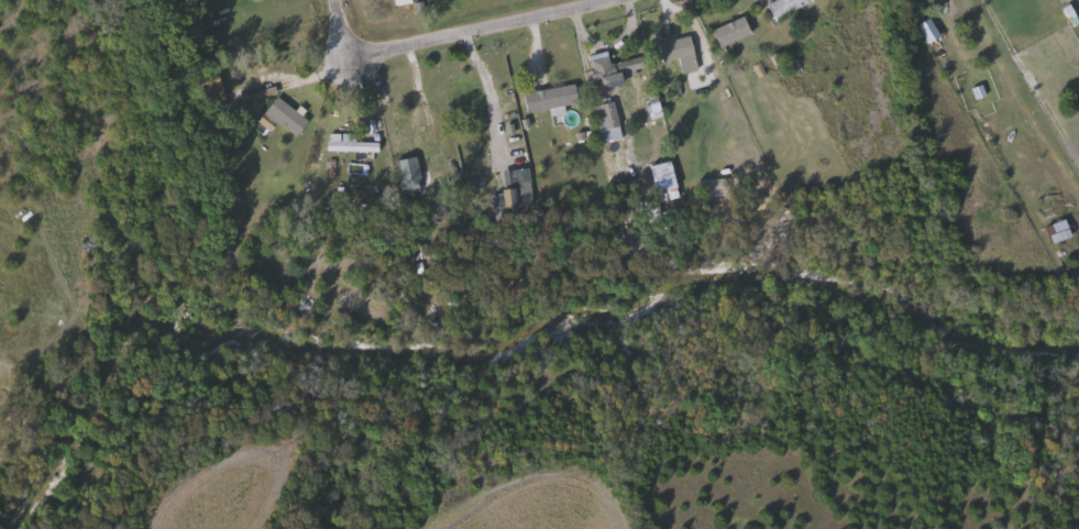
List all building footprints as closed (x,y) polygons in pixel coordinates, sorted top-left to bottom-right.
[(769,4),(776,0),(812,0),(779,20),(769,4)] [(713,30),(738,16),(747,34),(723,47),(713,30)] [(660,38),(693,33),(700,68),(684,70),(682,57),(663,60),(660,38)] [(647,65),(596,79),(593,69),(643,55),(647,65)] [(526,91),(577,82),(581,102),(528,110),(526,91)] [(262,119),(279,95),(311,119),(299,134),(280,121),(274,129),(262,119)] [(594,104),(616,100),(624,136),(603,142),(594,104)] [(350,140),(381,141),(379,151),(330,150),(330,132),(350,132),(350,140)] [(729,177),(729,200),(702,200),(702,177),(729,177)] [(1055,242),(1048,225),(1067,219),(1074,235),(1055,242)]
